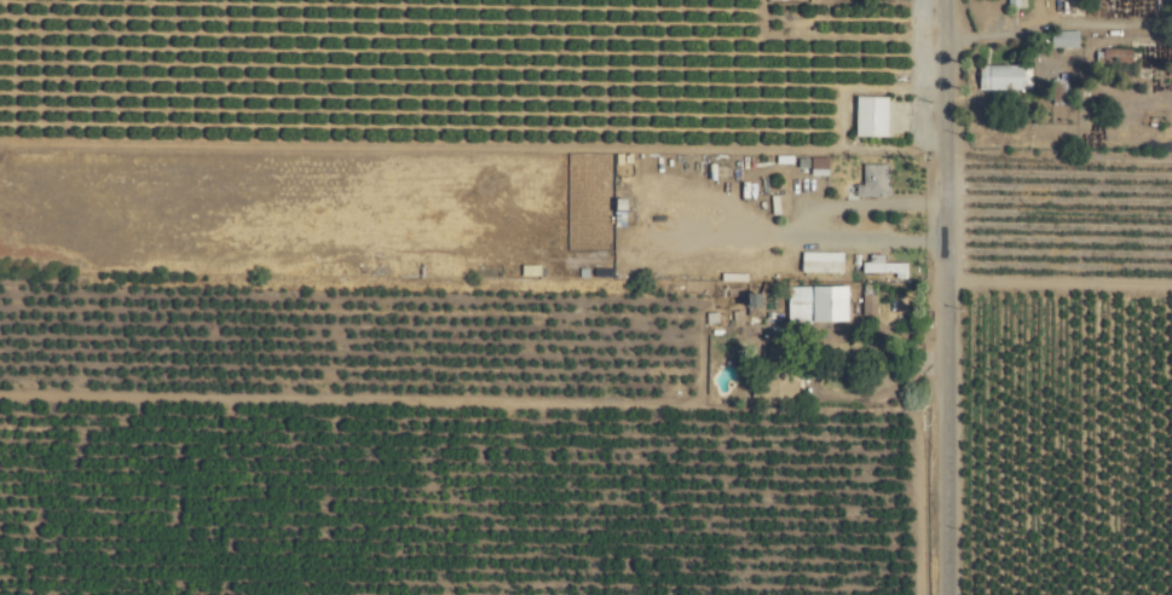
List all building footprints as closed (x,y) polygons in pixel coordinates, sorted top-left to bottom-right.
[(1076,47),(1076,31),(1050,30),(1050,47),(1076,47)] [(978,90),(1030,89),(1030,65),(977,65),(978,90)] [(1066,78),(1049,79),(1050,104),(1066,104),(1066,78)] [(885,137),(885,97),(853,96),(853,136),(885,137)] [(825,158),(807,158),(808,176),(826,175),(825,158)] [(888,197),(887,164),(861,164),(861,184),(856,185),(856,197),(888,197)] [(770,215),(787,214),(786,193),(769,194),(770,215)] [(841,272),(841,252),(799,251),(799,272),(841,272)] [(893,273),(893,278),(904,279),(904,263),(881,262),(882,255),(863,254),(863,273),(893,273)] [(845,286),(785,286),(785,322),(845,321),(845,286)]
